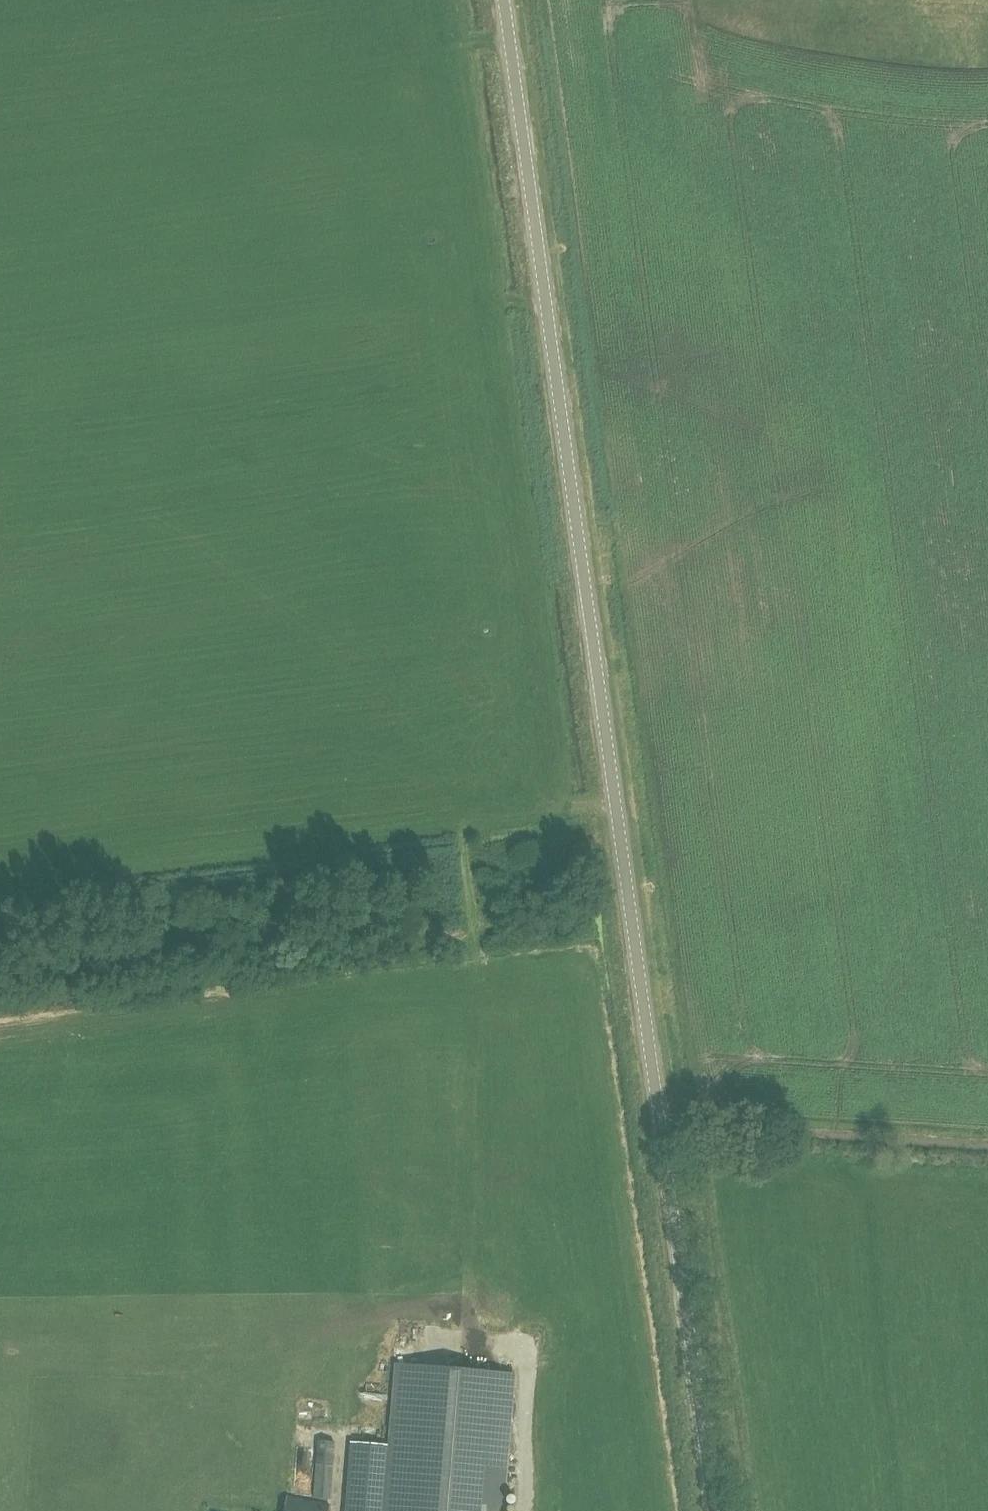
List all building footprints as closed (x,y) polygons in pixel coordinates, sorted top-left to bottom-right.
[(400,1363),(389,1510),(503,1510),(513,1372),(400,1363)] [(350,1441),(345,1510),(387,1510),(392,1445),(350,1441)] [(318,1442),(313,1499),(331,1500),(335,1443),(318,1442)] [(287,1497),(284,1510),(331,1510),(332,1506),(287,1497)]
